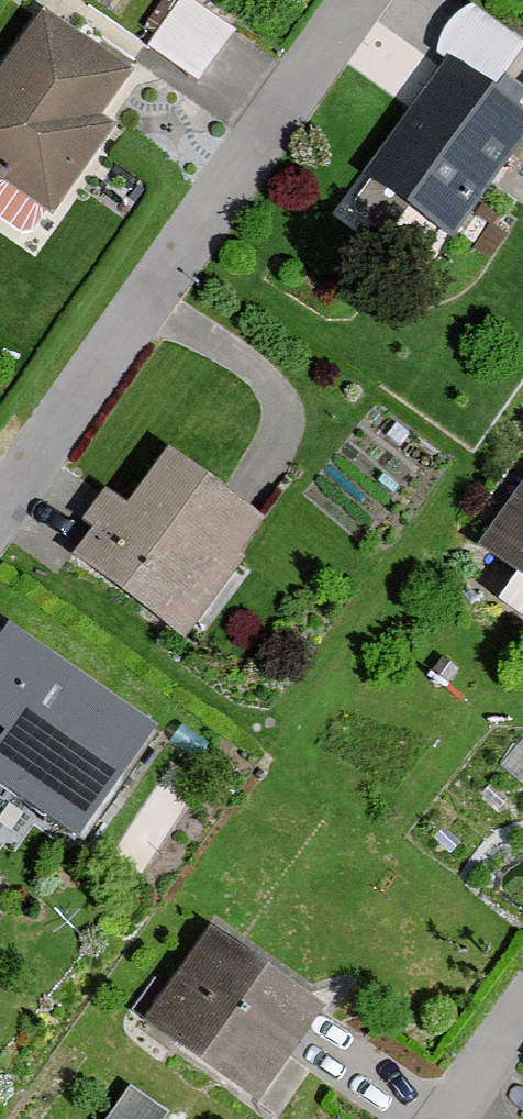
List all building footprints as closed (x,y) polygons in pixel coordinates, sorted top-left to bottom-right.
[(206,66),(233,14),(206,0),(177,0),(156,40),(206,66)] [(43,21),(0,83),(0,198),(45,229),(109,138),(94,128),(128,79),(43,21)] [(432,73),(349,201),(446,264),(522,145),(522,132),(432,73)] [(256,529),(162,462),(79,576),(172,644),(256,529)] [(475,561),(522,590),(522,482),(475,561)] [(5,637),(0,643),(0,801),(66,848),(146,738),(5,637)] [(318,1016),(201,937),(136,1032),(254,1112),(318,1016)] [(170,1100),(134,1076),(106,1118),(158,1118),(170,1100)]
